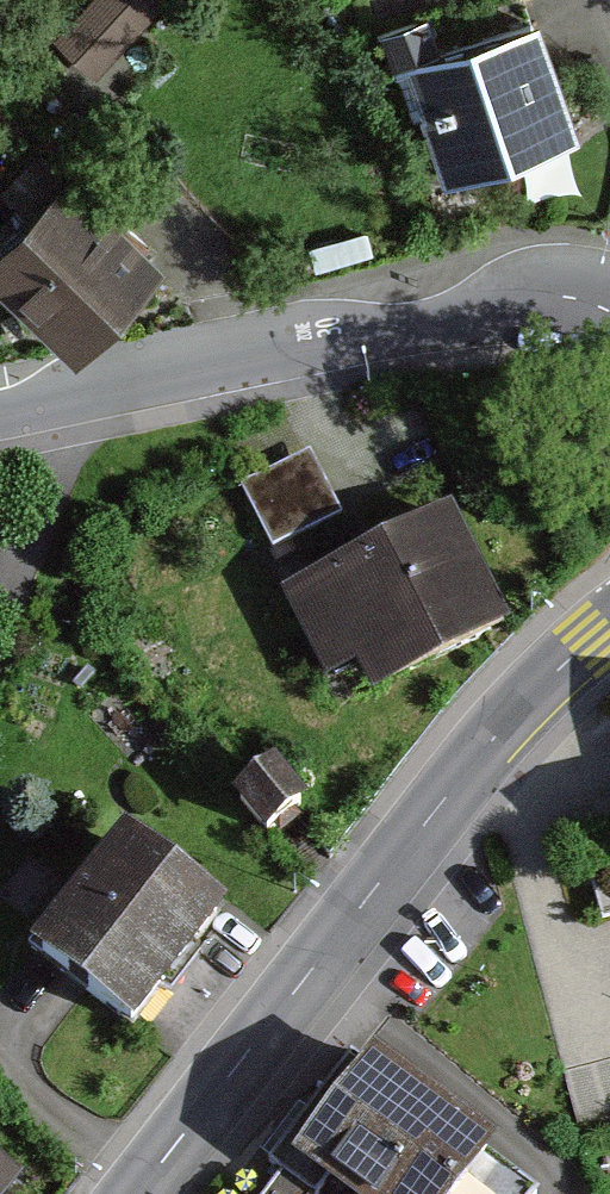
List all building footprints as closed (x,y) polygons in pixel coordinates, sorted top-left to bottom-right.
[(164,0),(88,0),(54,35),(94,73),(164,0)] [(449,174),(579,123),(535,11),(405,62),(449,174)] [(167,257),(74,166),(0,240),(0,276),(75,350),(167,257)] [(274,548),(343,512),(311,449),(241,485),(274,548)] [(332,671),(363,655),(378,682),(508,614),(448,500),(286,584),(332,671)] [(308,802),(276,758),(235,788),(267,832),(308,802)] [(139,1021),(229,902),(125,824),(35,944),(139,1021)] [(263,1193),(538,1193),(541,1190),(492,1153),(501,1141),(376,1046),(366,1060),(352,1050),(267,1161),(281,1171),(263,1193)] [(0,1161),(0,1193),(12,1193),(24,1180),(0,1161)]
